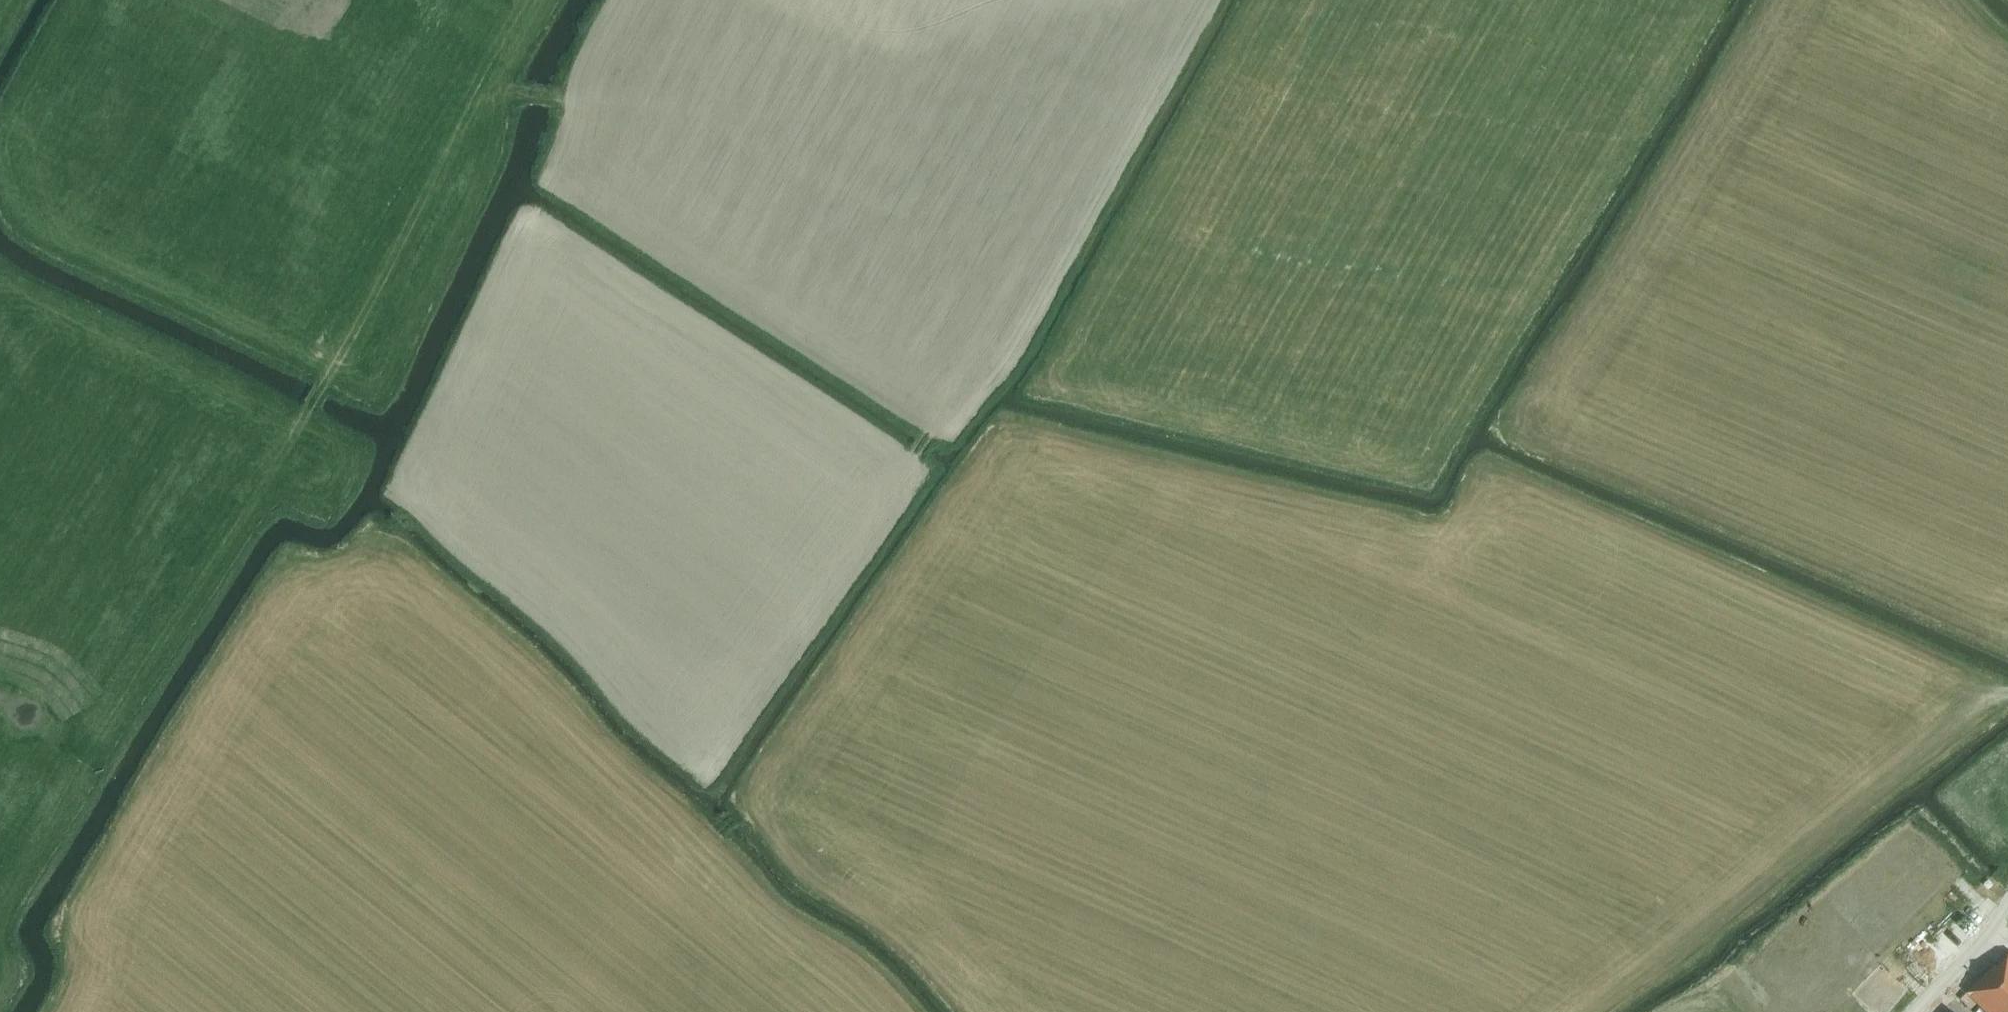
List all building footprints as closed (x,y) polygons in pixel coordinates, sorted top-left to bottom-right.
[(1972,995),(1989,1011),(2007,1011),(2007,954),(1997,965),(1995,963),(1967,991),(1972,995)]
